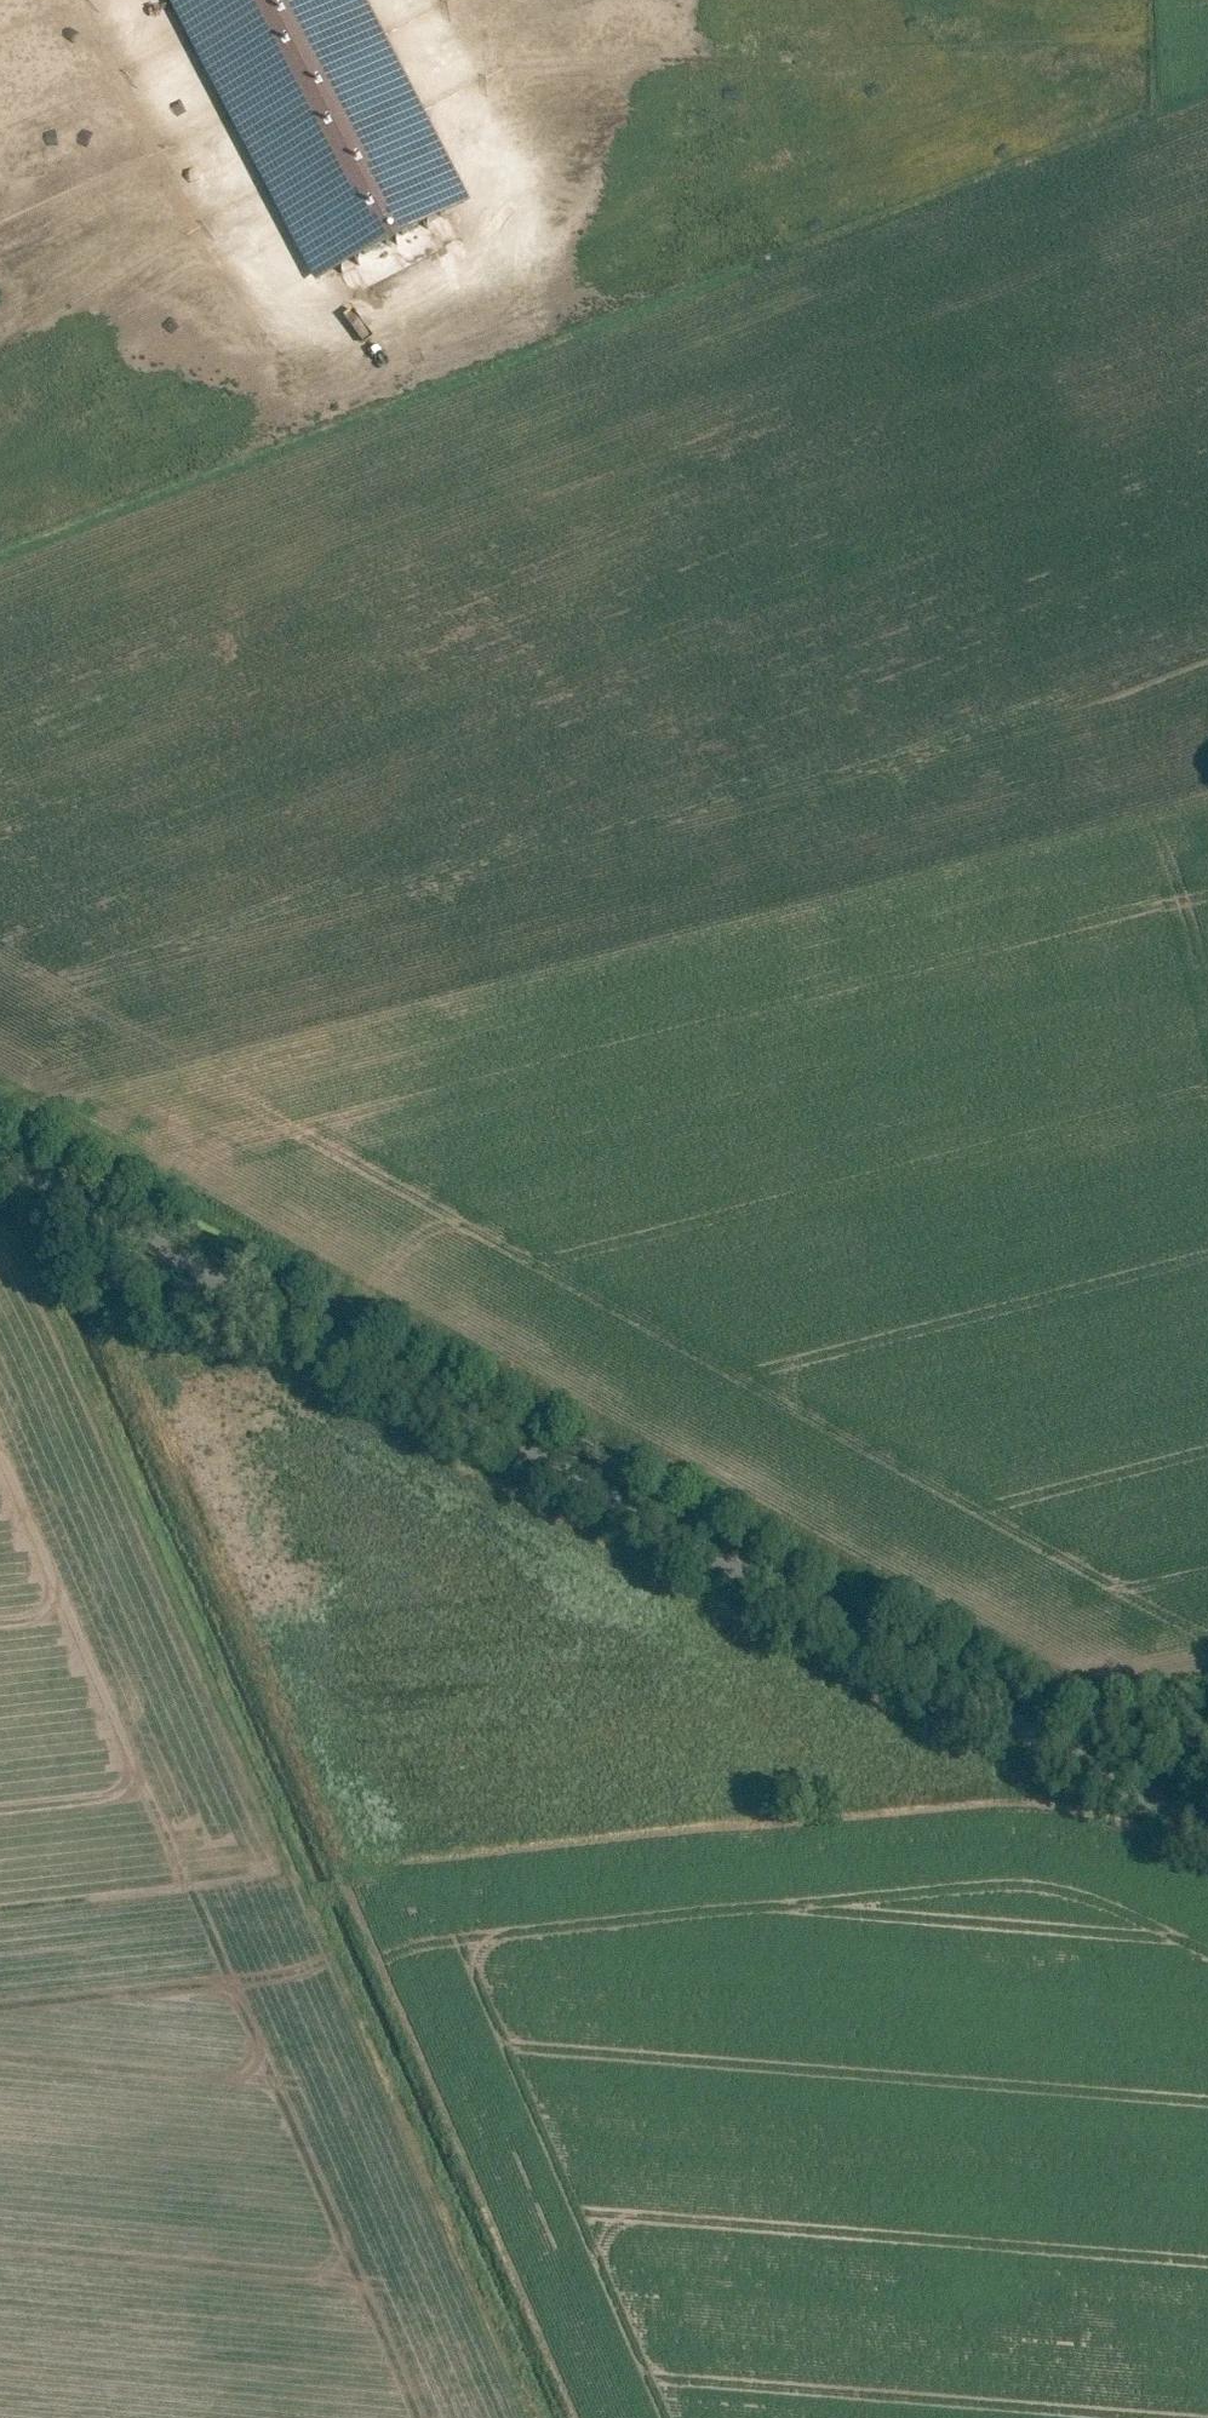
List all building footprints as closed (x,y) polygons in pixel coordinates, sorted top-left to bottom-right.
[(326,278),(478,201),(375,0),(184,0),(326,278)]
